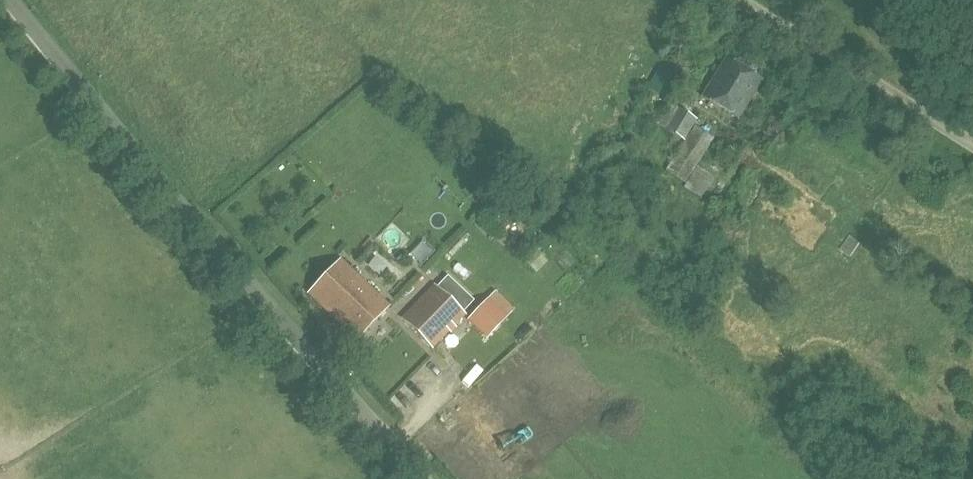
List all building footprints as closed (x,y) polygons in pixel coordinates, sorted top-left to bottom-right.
[(702,97),(739,119),(763,79),(727,57),(702,97)] [(685,141),(698,120),(667,101),(654,123),(685,141)] [(686,183),(715,138),(694,127),(665,171),(686,183)] [(702,200),(716,178),(697,166),(683,189),(702,200)] [(862,244),(851,236),(841,250),(851,257),(862,244)] [(389,306),(341,260),(309,293),(358,339),(389,306)] [(465,313),(439,288),(435,285),(402,318),(433,347),(466,314),(465,313)] [(488,337),(505,319),(486,301),(469,319),(488,337)]
